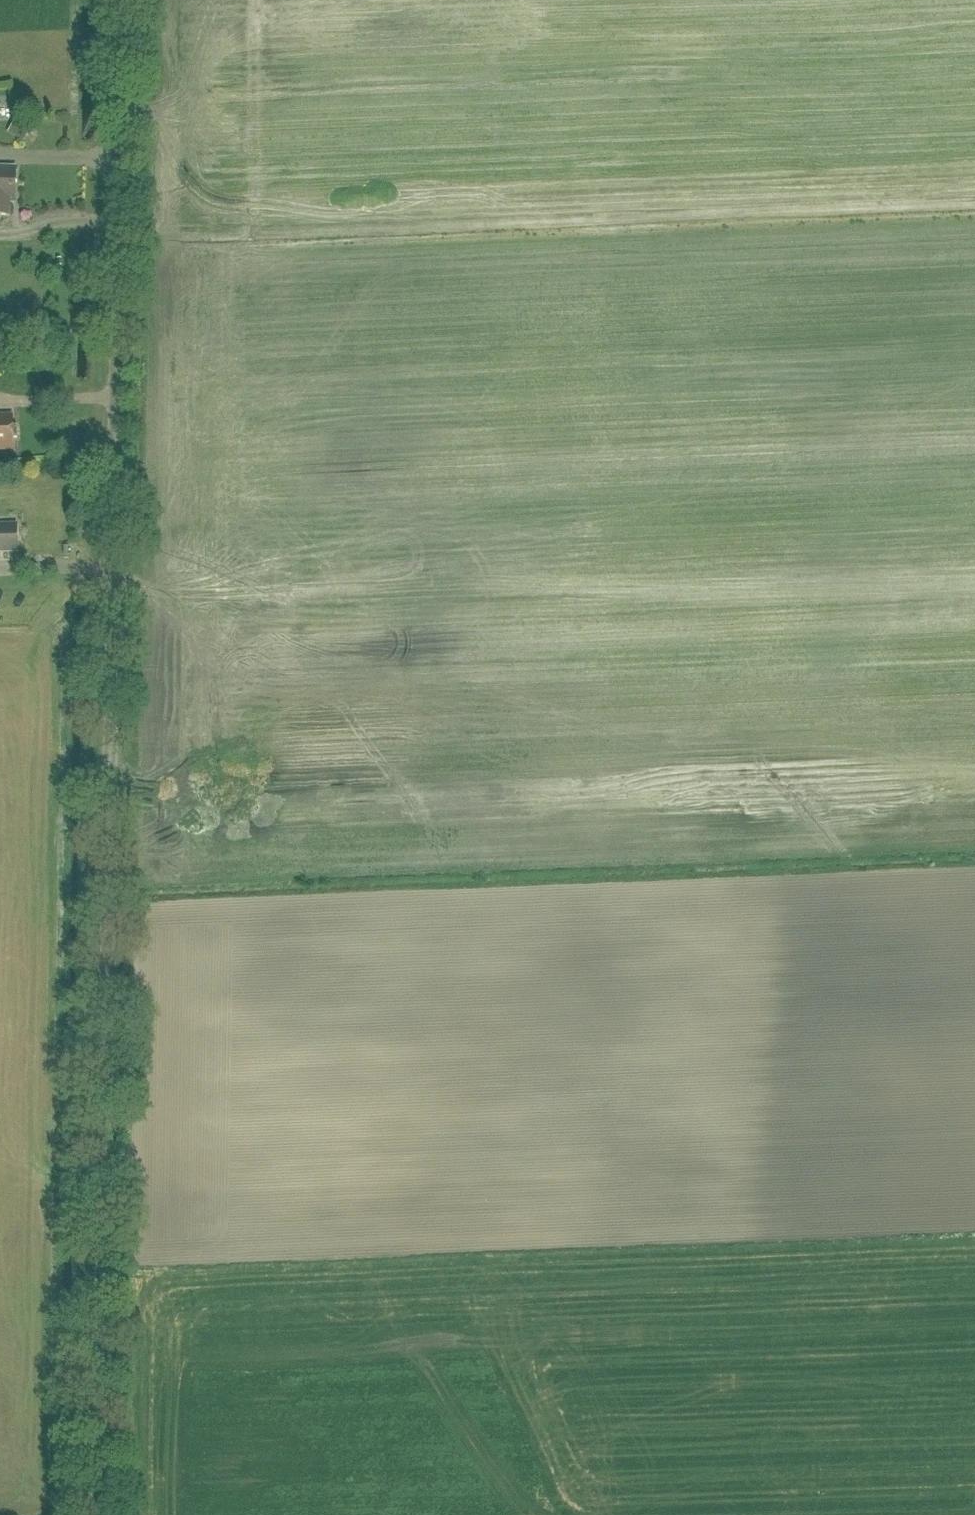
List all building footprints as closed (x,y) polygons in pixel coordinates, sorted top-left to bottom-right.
[(14,203),(15,167),(0,167),(0,216),(10,216),(10,203),(14,203)] [(12,415),(0,416),(0,451),(13,450),(12,415)] [(17,553),(16,524),(0,525),(0,553),(17,553)]
